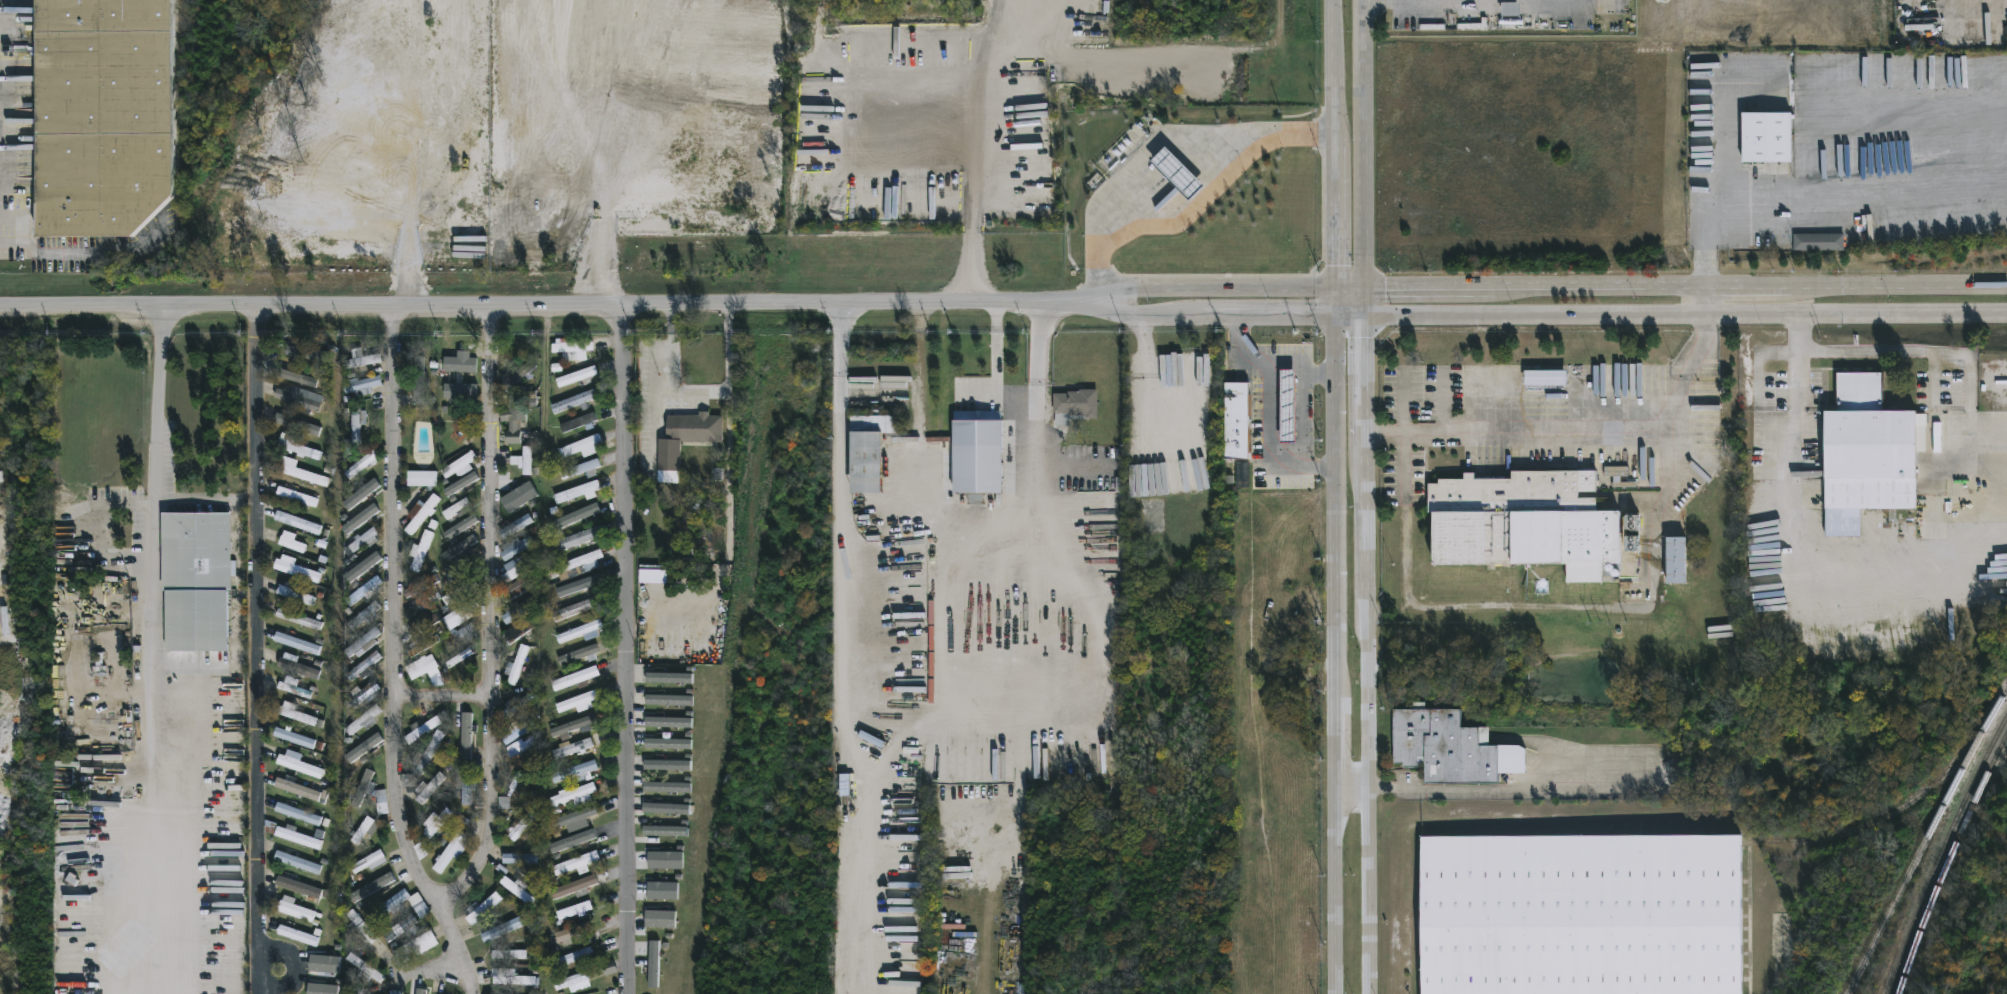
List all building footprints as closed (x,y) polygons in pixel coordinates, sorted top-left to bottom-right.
[(35,234),(34,0),(170,0),(171,193),(131,234),(54,234),(35,234)] [(1520,3),(1520,15),(1524,15),(1524,24),(1499,24),(1499,18),(1503,18),(1503,3),(1520,3)] [(1793,161),(1743,160),(1744,114),(1793,114),(1793,161)] [(1205,185),(1165,147),(1150,162),(1191,200),(1205,185)] [(1844,249),(1795,249),(1795,232),(1845,232),(1845,249),(1844,249)] [(579,350),(551,352),(551,343),(592,340),(592,349),(579,350)] [(331,361),(333,351),(287,346),(285,357),(331,361)] [(360,347),(362,354),(378,352),(380,361),(374,362),(374,364),(353,366),(355,375),(346,377),(342,359),(351,358),(350,348),(360,347)] [(477,372),(477,357),(470,357),(470,351),(457,351),(457,356),(444,356),(443,372),(477,372)] [(415,407),(400,406),(400,393),(408,393),(408,382),(412,382),(413,354),(422,354),(421,398),(415,398),(415,407)] [(453,355),(454,367),(461,366),(462,403),(444,403),(442,356),(453,355)] [(528,371),(504,392),(498,385),(504,380),(500,375),(509,367),(513,371),(530,358),(536,365),(528,371)] [(299,367),(297,372),(316,379),(313,387),(276,374),(278,367),(287,370),(289,364),(299,367)] [(562,385),(558,386),(555,378),(593,364),(596,373),(562,385)] [(1295,441),(1280,441),(1280,368),(1295,368),(1295,441)] [(1568,384),(1525,384),(1525,369),(1568,369),(1568,384)] [(1884,371),(1884,409),(1919,409),(1919,412),(1925,412),(1925,451),(1920,451),(1919,507),(1844,509),(1844,518),(1825,517),(1824,409),(1836,409),(1836,371),(1884,371)] [(377,375),(379,383),(369,385),(370,391),(354,394),(353,391),(347,392),(348,398),(343,399),(341,393),(343,392),(341,383),(349,381),(348,378),(355,376),(356,379),(377,375)] [(1248,381),(1248,393),(1252,393),(1252,415),(1249,415),(1249,428),(1252,428),(1252,452),(1248,452),(1248,458),(1225,458),(1225,382),(1248,381)] [(299,388),(297,394),(319,402),(316,411),(272,396),(275,387),(288,391),(290,384),(299,388)] [(584,401),(587,408),(582,410),(578,403),(553,414),(549,405),(594,386),(598,395),(584,401)] [(1096,388),(1096,417),(1069,419),(1069,426),(1053,426),(1053,412),(1051,412),(1051,392),(1066,392),(1066,390),(1077,390),(1077,388),(1096,388)] [(1173,389),(1173,413),(1154,412),(1154,403),(1150,403),(1150,406),(1136,406),(1136,391),(1150,391),(1150,394),(1155,394),(1155,391),(1167,391),(1167,389),(1173,389)] [(535,391),(535,395),(540,395),(540,400),(535,399),(535,403),(525,403),(525,420),(520,420),(519,443),(505,443),(505,429),(508,429),(508,420),(500,420),(500,410),(508,410),(508,392),(535,391)] [(359,410),(365,410),(365,423),(359,423),(358,451),(350,451),(350,453),(340,453),(341,439),(350,439),(351,403),(359,403),(359,410)] [(882,410),(882,414),(898,414),(898,432),(881,432),(881,476),(879,476),(879,491),(848,492),(848,464),(834,464),(835,451),(848,452),(849,414),(871,414),(871,408),(882,408),(882,410)] [(592,421),(594,426),(584,430),(582,425),(558,434),(555,425),(595,409),(598,418),(592,421)] [(1002,493),(1003,411),(954,410),(953,493),(1002,493)] [(706,411),(706,416),(720,416),(720,440),(676,440),(676,445),(670,445),(670,438),(676,438),(676,415),(694,415),(694,411),(706,411)] [(273,424),(319,434),(321,424),(276,415),(273,424)] [(294,442),(295,436),(282,432),(277,448),(318,461),(321,451),(294,442)] [(594,445),(597,451),(583,457),(580,450),(561,457),(557,448),(598,432),(602,442),(594,445)] [(531,464),(530,466),(537,466),(537,474),(522,474),(522,467),(518,467),(518,464),(509,464),(509,455),(522,455),(522,446),(530,445),(531,464)] [(377,456),(349,479),(343,471),(371,448),(377,456)] [(467,464),(446,478),(441,470),(471,449),(476,457),(467,464)] [(678,454),(677,469),(695,469),(695,467),(710,467),(710,483),(662,482),(662,481),(657,481),(657,468),(663,469),(663,454),(678,454)] [(294,460),(292,466),(320,475),(317,483),(273,469),(276,461),(282,463),(284,457),(294,460)] [(594,467),(596,474),(587,477),(584,471),(561,479),(558,471),(597,457),(600,465),(594,467)] [(1598,469),(1598,491),(1581,491),(1581,498),(1612,498),(1613,509),(1621,509),(1622,532),(1626,532),(1626,513),(1640,513),(1640,549),(1626,549),(1626,539),(1622,539),(1622,563),(1603,563),(1603,581),(1568,581),(1568,563),(1433,564),(1433,511),(1429,511),(1429,482),(1439,482),(1439,478),(1465,478),(1465,472),(1475,472),(1475,477),(1512,477),(1512,470),(1598,469)] [(436,470),(435,486),(406,485),(406,470),(436,470)] [(470,487),(466,490),(464,487),(447,498),(442,489),(469,472),(474,480),(468,484),(470,487)] [(342,502),(348,510),(381,485),(375,477),(342,502)] [(594,489),(596,495),(585,499),(584,494),(557,503),(554,493),(596,478),(599,488),(594,489)] [(538,498),(531,482),(500,496),(507,512),(538,498)] [(296,487),(294,491),(315,498),(313,506),(275,493),(278,485),(287,489),(288,484),(296,487)] [(365,485),(365,488),(372,488),(372,501),(382,501),(382,509),(367,509),(367,522),(356,522),(356,512),(348,512),(348,505),(356,506),(356,484),(365,485)] [(440,498),(411,534),(403,528),(433,493),(440,498)] [(448,523),(458,517),(455,512),(470,503),(467,497),(442,512),(448,523)] [(342,527),(348,535),(380,510),(374,502),(342,527)] [(594,514),(596,520),(588,524),(585,517),(556,530),(552,521),(595,502),(599,511),(594,514)] [(459,517),(473,508),(471,503),(456,513),(459,517)] [(296,509),(294,516),(329,528),(327,535),(272,518),(275,509),(281,511),(283,505),(296,509)] [(224,650),(164,651),(162,590),(159,590),(158,513),(228,512),(229,589),(223,590),(224,650)] [(475,529),(464,536),(461,531),(445,540),(440,533),(473,513),(477,520),(472,523),(475,529)] [(534,523),(529,514),(498,528),(503,538),(534,523)] [(374,536),(376,539),(368,546),(365,542),(348,556),(342,548),(354,539),(352,537),(356,533),(358,536),(372,525),(378,532),(374,536)] [(576,544),(557,551),(553,541),(597,525),(601,535),(576,544)] [(419,567),(417,571),(408,567),(424,528),(433,533),(419,567)] [(296,534),(283,530),(279,545),(304,553),(306,544),(295,540),(296,534)] [(441,552),(446,561),(478,543),(473,535),(441,552)] [(529,535),(534,544),(504,561),(499,553),(504,551),(501,546),(517,538),(519,541),(529,535)] [(1668,582),(1668,536),(1687,536),(1687,582),(1668,582)] [(369,566),(352,580),(345,572),(376,547),(383,556),(369,566)] [(593,560),(597,568),(588,571),(585,563),(558,573),(555,565),(600,548),(603,556),(593,560)] [(290,563),(317,572),(319,566),(325,569),(324,573),(320,572),(317,581),(272,566),(274,558),(290,563)] [(528,559),(533,566),(505,583),(500,575),(506,571),(503,567),(516,559),(519,564),(528,559)] [(449,579),(473,566),(470,560),(445,573),(449,579)] [(435,571),(439,580),(410,594),(406,586),(411,584),(409,580),(419,575),(421,578),(435,571)] [(577,589),(554,598),(551,589),(595,572),(598,581),(577,589)] [(374,592),(368,596),(366,593),(349,605),(344,598),(376,575),(381,581),(371,588),(374,592)] [(462,595),(446,605),(441,597),(472,578),(477,586),(462,595)] [(535,584),(505,603),(500,595),(508,591),(506,587),(517,580),(520,584),(531,578),(535,584)] [(297,585),(295,589),(315,596),(311,606),(275,592),(278,583),(283,585),(284,580),(297,585)] [(437,600),(406,618),(402,611),(412,605),(410,601),(417,597),(419,601),(438,591),(440,596),(436,598),(437,600)] [(585,610),(554,621),(551,612),(594,596),(598,605),(585,610)] [(464,619),(457,623),(455,620),(446,625),(441,617),(472,598),(478,607),(471,611),(472,614),(464,619)] [(534,606),(505,623),(501,615),(529,598),(534,606)] [(364,620),(351,630),(345,622),(374,600),(379,607),(363,619),(364,620)] [(295,607),(293,612),(322,622),(319,630),(274,615),(277,607),(284,610),(287,604),(295,607)] [(439,619),(411,636),(407,628),(411,626),(409,622),(418,617),(420,621),(432,614),(429,609),(435,605),(439,610),(435,612),(439,619)] [(528,630),(530,632),(526,635),(525,632),(508,644),(503,639),(507,636),(504,632),(512,627),(515,630),(534,617),(537,622),(528,630)] [(586,632),(557,643),(554,635),(599,618),(602,626),(586,632)] [(458,642),(477,628),(471,620),(452,634),(458,642)] [(376,641),(364,651),(361,647),(348,658),(342,651),(374,626),(379,633),(373,638),(376,641)] [(274,641),(318,655),(321,646),(277,631),(274,641)] [(441,642),(437,632),(406,646),(411,656),(441,642)] [(377,642),(375,638),(356,652),(359,656),(377,642)] [(594,653),(596,658),(589,661),(586,656),(560,666),(557,657),(595,643),(598,651),(594,653)] [(528,646),(514,685),(506,682),(509,675),(503,672),(507,660),(514,663),(520,644),(528,646)] [(473,655),(470,648),(444,658),(447,666),(473,655)] [(359,675),(351,682),(345,675),(375,650),(381,657),(359,675)] [(298,656),(296,662),(319,670),(316,680),(275,665),(278,657),(281,658),(283,651),(298,656)] [(445,682),(432,653),(405,665),(412,680),(427,673),(434,687),(445,682)] [(577,682),(554,690),(551,681),(595,665),(599,674),(577,682)] [(692,683),(692,673),(646,672),(645,682),(692,683)] [(294,680),(293,685),(312,692),(309,699),(275,687),(278,680),(284,682),(285,677),(294,680)] [(376,695),(371,699),(369,696),(351,709),(345,700),(374,679),(379,687),(374,691),(376,695)] [(537,697),(505,718),(501,711),(507,707),(504,703),(516,694),(519,699),(532,690),(537,697)] [(594,705),(570,714),(568,708),(558,712),(555,704),(593,690),(596,698),(591,699),(594,705)] [(692,705),(692,696),(646,695),(646,704),(692,705)] [(296,704),(294,710),(316,718),(313,726),(275,713),(278,704),(282,706),(283,700),(296,704)] [(1425,702),(1425,709),(1461,709),(1461,727),(1489,727),(1489,745),(1520,745),(1526,748),(1526,754),(1537,755),(1537,765),(1526,764),(1527,772),(1498,773),(1498,782),(1424,782),(1424,762),(1420,762),(1420,767),(1403,767),(1403,761),(1393,761),(1393,709),(1413,709),(1413,702),(1425,702)] [(375,721),(366,728),(363,724),(349,735),(344,728),(375,703),(380,709),(372,717),(375,721)] [(589,724),(591,729),(581,732),(579,727),(552,737),(549,729),(593,713),(596,721),(589,724)] [(475,722),(475,729),(468,729),(468,751),(460,751),(460,745),(454,745),(454,732),(460,732),(461,714),(469,714),(469,722),(475,722)] [(441,722),(433,727),(435,730),(419,740),(418,739),(409,744),(404,736),(414,730),(411,725),(419,719),(422,724),(436,715),(441,722)] [(645,726),(692,728),(692,717),(645,716),(645,726)] [(275,727),(285,730),(287,725),(292,726),(290,732),(315,741),(312,749),(273,734),(275,730),(265,726),(268,718),(278,721),(275,727)] [(535,726),(505,744),(500,737),(510,731),(508,727),(514,723),(517,727),(530,718),(535,726)] [(345,755),(351,763),(384,740),(378,732),(345,755)] [(440,739),(420,775),(413,771),(415,767),(410,764),(417,752),(422,755),(433,735),(440,739)] [(535,744),(530,735),(506,750),(512,759),(535,744)] [(557,764),(550,767),(548,761),(553,759),(550,751),(590,737),(593,745),(555,759),(557,764)] [(644,748),(691,749),(692,739),(644,738),(644,748)] [(301,755),(299,761),(322,769),(319,778),(275,763),(279,754),(286,756),(288,750),(301,755)] [(537,763),(518,801),(507,794),(510,788),(508,786),(517,771),(521,773),(530,759),(537,763)] [(586,772),(588,777),(583,779),(582,773),(552,783),(549,773),(594,759),(597,768),(586,772)] [(691,760),(644,759),(644,769),(691,770),(691,760)] [(375,783),(370,795),(364,792),(358,808),(351,805),(366,768),(373,771),(369,781),(375,783)] [(469,769),(469,778),(476,778),(476,789),(470,789),(470,805),(460,805),(460,769),(469,769)] [(445,777),(421,805),(414,800),(418,795),(414,791),(422,781),(427,785),(438,771),(445,777)] [(413,774),(402,774),(402,786),(413,786),(413,774)] [(298,784),(321,792),(322,789),(328,791),(325,800),(318,797),(316,802),(272,786),(276,776),(298,784)] [(690,793),(690,783),(644,781),(643,791),(690,793)] [(596,791),(589,793),(591,801),(574,806),(572,800),(552,807),(549,797),(559,794),(558,791),(564,789),(565,791),(593,782),(596,791)] [(376,813),(388,813),(387,790),(375,790),(376,813)] [(320,817),(317,826),(274,811),(277,802),(320,817)] [(380,814),(375,821),(379,824),(364,846),(359,843),(357,844),(350,839),(352,836),(349,834),(352,829),(356,831),(367,815),(373,819),(377,813),(376,802),(387,802),(388,813),(380,814)] [(642,813),(689,815),(690,805),(643,803),(642,813)] [(579,820),(554,829),(550,820),(594,805),(597,813),(579,820)] [(451,812),(432,836),(425,831),(426,829),(422,826),(432,812),(438,816),(445,807),(451,812)] [(467,843),(456,859),(452,856),(440,874),(431,868),(458,829),(451,825),(459,813),(469,820),(462,832),(466,835),(464,838),(467,840),(466,842),(467,843)] [(533,818),(513,841),(507,836),(509,833),(505,830),(513,821),(517,824),(526,813),(533,818)] [(277,826),(286,829),(288,824),(298,827),(296,831),(322,839),(319,850),(274,836),(275,835),(265,832),(266,819),(278,823),(277,826)] [(643,836),(687,836),(687,826),(643,825),(643,836)] [(587,843),(588,846),(579,850),(577,845),(557,852),(559,858),(554,859),(549,846),(587,832),(589,839),(586,840),(587,843)] [(1744,855),(1745,993),(1422,993),(1421,837),(1744,836),(1744,855)] [(414,845),(418,858),(429,855),(425,842),(414,845)] [(289,849),(295,851),(293,856),(319,866),(316,874),(273,859),(276,850),(283,853),(284,849),(289,851),(289,849)] [(372,871),(388,863),(381,849),(352,864),(356,873),(369,866),(372,871)] [(578,867),(555,875),(552,866),(595,850),(599,859),(578,867)] [(683,851),(648,851),(648,869),(683,869),(683,851)] [(536,863),(502,864),(501,853),(536,853),(536,863)] [(387,890),(374,898),(371,893),(353,903),(348,895),(389,872),(394,879),(384,885),(387,890)] [(577,890),(553,899),(550,890),(594,873),(598,882),(577,890)] [(295,881),(328,890),(325,897),(319,895),(318,898),(274,884),(277,876),(295,881)] [(504,876),(513,883),(517,878),(527,886),(524,891),(538,901),(532,908),(498,883),(504,876)] [(677,899),(678,882),(647,881),(647,899),(677,899)] [(403,908),(393,915),(390,911),(372,924),(366,915),(403,888),(409,896),(399,903),(403,908)] [(430,912),(419,892),(408,898),(420,918),(430,912)] [(500,898),(470,924),(464,918),(469,914),(466,909),(475,901),(479,905),(495,892),(500,898)] [(294,898),(292,905),(320,914),(319,919),(314,918),(313,919),(318,920),(316,926),(309,924),(310,922),(274,910),(278,899),(280,900),(282,895),(294,898)] [(584,911),(585,914),(578,916),(576,913),(559,920),(556,912),(589,900),(592,908),(584,911)] [(352,908),(386,948),(376,956),(367,946),(370,943),(357,929),(353,932),(350,928),(354,924),(345,914),(352,908)] [(645,927),(675,928),(676,911),(645,910),(645,927)] [(413,924),(417,929),(411,934),(407,929),(393,939),(397,944),(392,948),(382,935),(410,914),(416,922),(413,924)] [(491,939),(484,943),(479,934),(522,915),(525,923),(491,939)] [(590,932),(592,940),(577,945),(575,938),(556,944),(553,933),(587,922),(590,932)] [(279,925),(311,936),(314,928),(320,930),(315,947),(275,934),(279,925)] [(429,948),(416,955),(413,949),(397,959),(392,952),(429,930),(433,937),(425,942),(429,948)] [(659,940),(649,940),(648,988),(658,988),(659,940)] [(504,943),(504,950),(526,950),(526,958),(490,958),(490,950),(497,950),(497,943),(504,943)] [(593,954),(554,968),(551,960),(590,946),(593,954)] [(384,977),(378,984),(370,978),(366,983),(356,976),(360,971),(344,959),(349,952),(384,977)] [(334,960),(333,978),(314,976),(316,958),(334,960)] [(585,971),(590,986),(570,993),(568,986),(555,990),(553,982),(585,971)] [(513,973),(513,976),(535,976),(535,985),(504,984),(504,983),(492,982),(492,976),(508,976),(508,973),(513,973)] [(338,984),(307,983),(307,993),(338,993),(338,984)]
